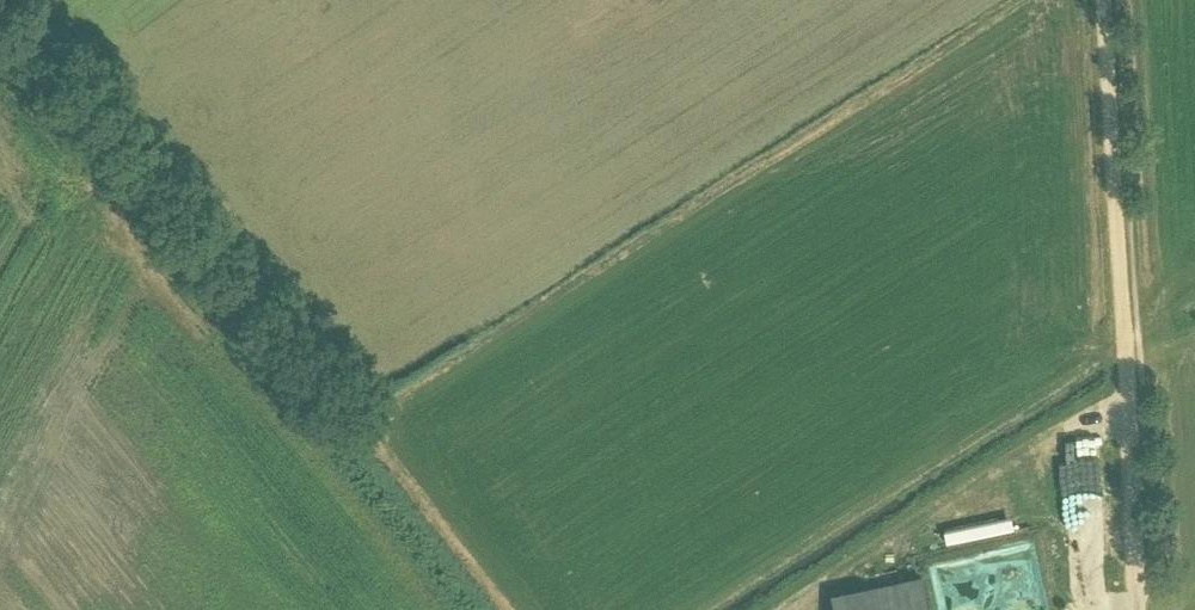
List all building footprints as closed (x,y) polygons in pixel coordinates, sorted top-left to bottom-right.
[(936,553),(945,609),(1020,609),(1047,606),(1040,558),(1041,558),(1038,537),(936,553)] [(832,594),(835,609),(926,609),(919,577),(832,594)]
